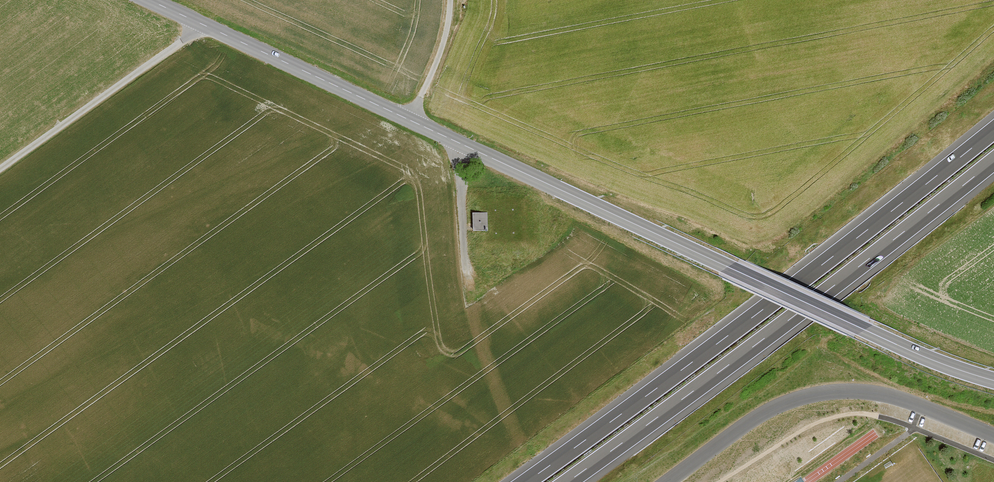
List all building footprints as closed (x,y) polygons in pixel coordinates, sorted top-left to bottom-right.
[(487,213),(473,213),(473,231),(487,230),(487,213)]
